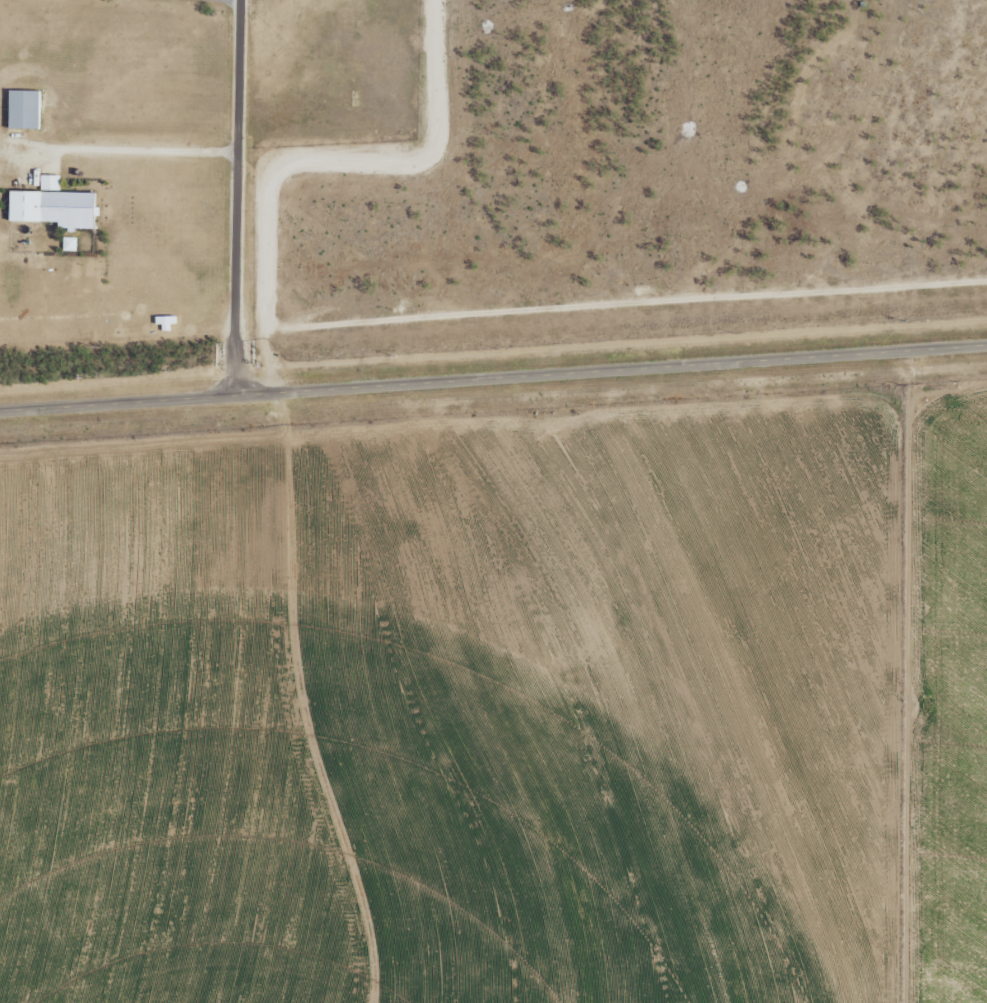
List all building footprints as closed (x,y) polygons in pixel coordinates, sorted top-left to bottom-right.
[(8,128),(38,129),(39,93),(22,93),(22,91),(9,90),(8,128)] [(11,192),(96,195),(95,229),(61,228),(61,222),(11,220),(11,192)]
